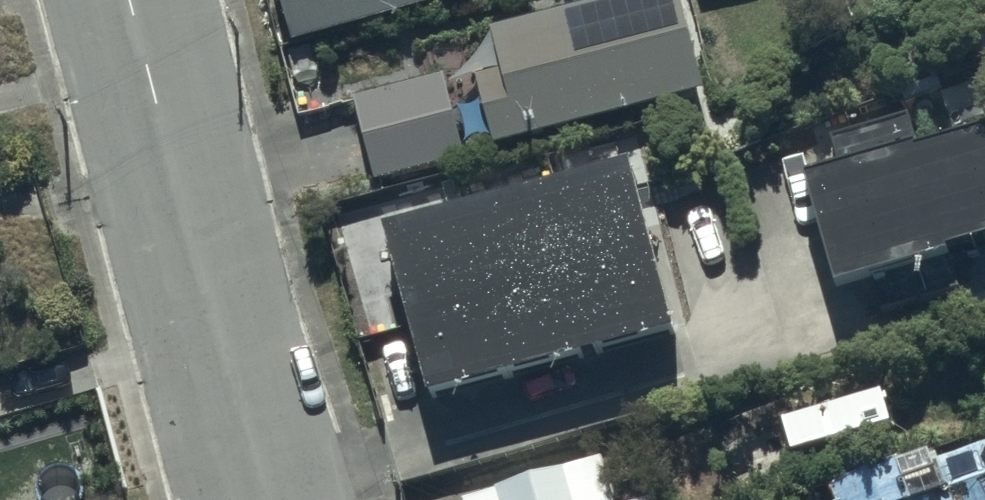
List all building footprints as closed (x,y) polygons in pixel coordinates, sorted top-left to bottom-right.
[(288,43),(451,0),(277,0),(288,43)] [(481,76),(501,151),(709,95),(684,0),(619,0),(504,31),(514,67),(481,76)] [(467,163),(444,83),(357,107),(380,188),(467,163)] [(799,183),(830,292),(871,280),(881,312),(961,289),(951,254),(984,244),(984,131),(917,151),(906,114),(828,136),(838,172),(799,183)] [(625,167),(378,231),(422,399),(668,335),(625,167)] [(878,400),(786,430),(797,465),(889,435),(878,400)] [(829,495),(830,499),(984,499),(984,445),(829,495)] [(466,499),(611,499),(603,467),(466,499)]
